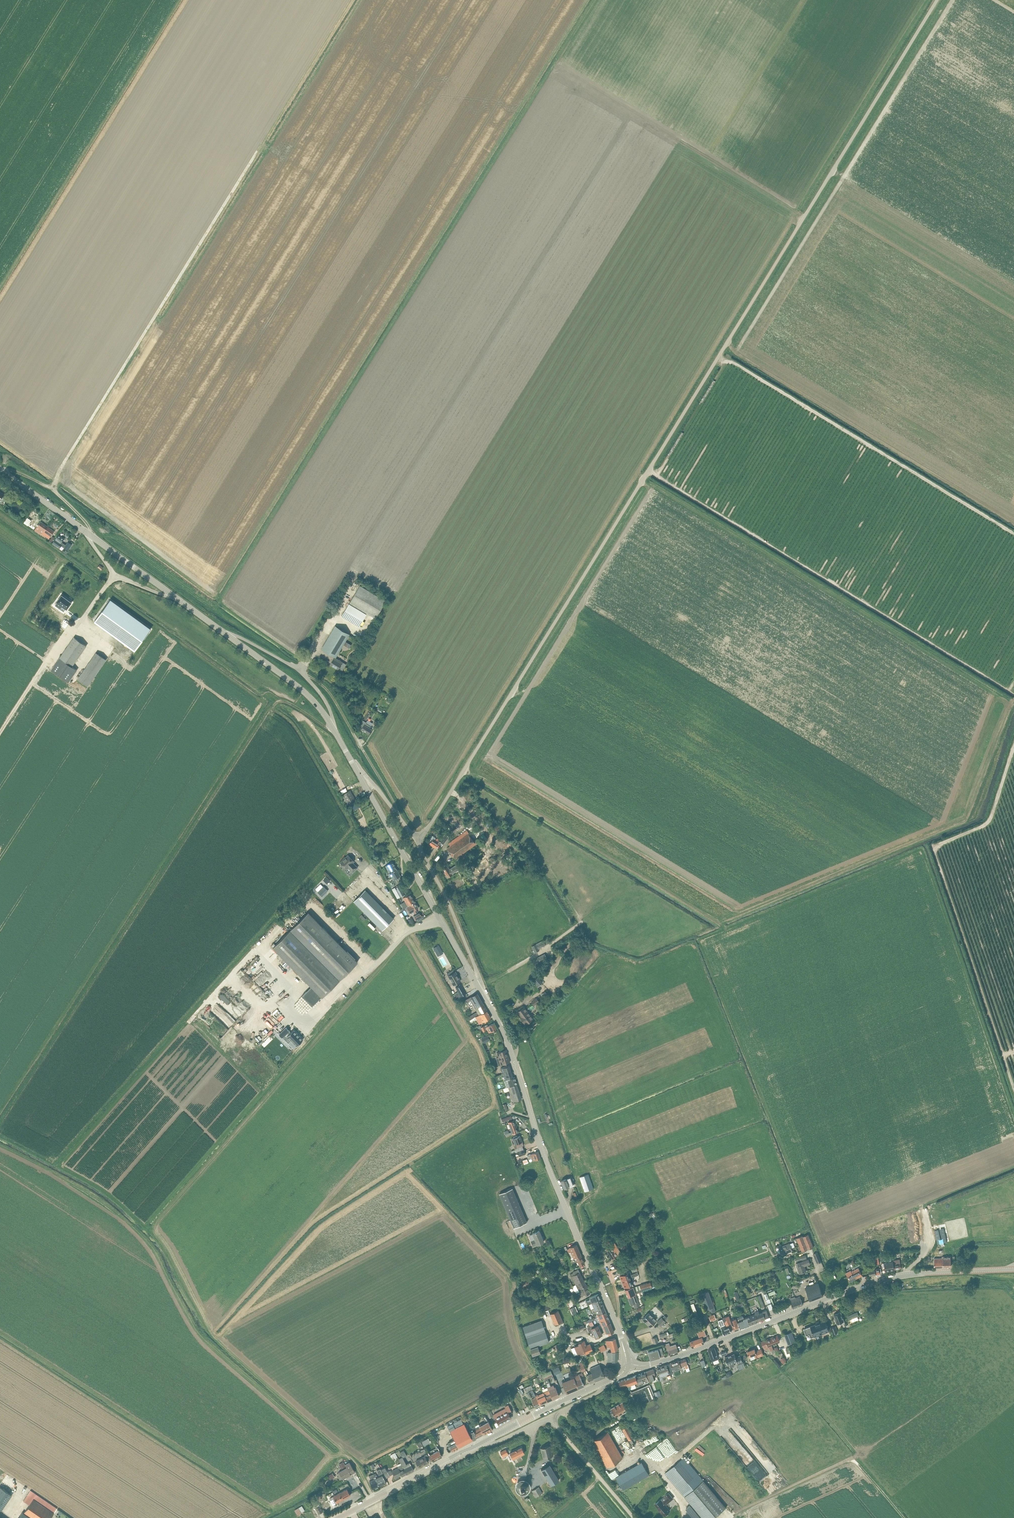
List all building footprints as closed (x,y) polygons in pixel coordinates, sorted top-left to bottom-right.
[(32,515),(30,519),(38,524),(40,521),(32,515)] [(59,525),(63,521),(56,516),(52,521),(59,525)] [(42,534),(47,526),(41,521),(35,530),(41,535),(42,533),(42,534)] [(49,538),(51,535),(54,531),(47,526),(42,534),(49,538)] [(61,545),(64,547),(66,545),(62,542),(64,538),(58,534),(55,538),(52,542),(60,547),(61,545)] [(375,618),(386,600),(360,585),(349,603),(375,618)] [(57,602),(55,605),(59,608),(61,605),(66,608),(67,609),(72,602),(61,595),(57,602)] [(110,599),(95,620),(120,639),(135,650),(151,629),(150,629),(110,600),(110,599)] [(341,616),(359,626),(366,614),(349,603),(341,616)] [(336,657),(338,652),(349,634),(335,626),(322,649),(336,657)] [(68,682),(77,670),(72,666),(86,646),(74,637),(51,670),(68,682)] [(87,686),(103,663),(106,659),(96,653),(77,679),(87,686)] [(342,670),(346,664),(334,657),(330,664),(338,669),(339,668),(342,670)] [(368,733),(371,729),(370,728),(371,726),(365,723),(366,722),(363,720),(362,722),(359,726),(362,728),(361,729),(368,733)] [(348,805),(352,803),(356,801),(350,790),(342,795),(348,805)] [(218,809),(223,799),(217,797),(213,806),(218,809)] [(473,841),(470,836),(466,831),(449,843),(450,845),(447,848),(455,859),(479,842),(477,838),(473,841)] [(446,835),(441,842),(444,844),(449,837),(446,835)] [(435,847),(439,841),(438,840),(438,839),(437,838),(436,839),(435,838),(435,837),(433,836),(431,838),(432,839),(429,844),(435,847)] [(352,872),(357,867),(353,863),(354,861),(348,855),(340,863),(346,869),(348,867),(352,872)] [(489,863),(485,859),(476,866),(479,870),(489,863)] [(395,883),(398,882),(402,879),(392,862),(385,866),(395,883)] [(451,873),(460,868),(457,864),(449,869),(447,866),(442,869),(447,877),(452,874),(451,873)] [(322,896),(328,890),(326,889),(323,886),(320,884),(315,889),(318,891),(318,892),(321,895),(322,896)] [(395,889),(400,897),(405,894),(401,886),(395,889)] [(382,930),(394,918),(390,915),(366,890),(354,901),(379,926),(382,930)] [(407,905),(414,901),(410,894),(403,898),(407,905)] [(415,901),(414,901),(407,905),(408,905),(405,907),(409,913),(414,911),(415,913),(417,912),(416,909),(418,908),(415,901)] [(340,979),(357,962),(308,912),(290,929),(340,979)] [(322,997),(340,979),(290,929),(272,947),(311,986),(302,996),(312,1006),(321,997),(322,997)] [(383,943),(386,940),(378,932),(375,935),(383,943)] [(535,952),(539,950),(538,949),(549,943),(547,938),(532,946),(535,952)] [(540,963),(547,959),(545,955),(538,958),(540,963)] [(453,985),(456,983),(461,981),(455,971),(454,972),(453,970),(447,974),(453,985)] [(538,986),(542,982),(538,978),(534,982),(538,986)] [(465,991),(470,989),(466,980),(461,982),(465,991)] [(456,999),(462,996),(466,993),(461,984),(456,987),(459,992),(454,995),(456,999)] [(472,1015),(473,1017),(487,1010),(483,1003),(477,993),(466,999),(471,1009),(474,1007),(477,1012),(472,1015)] [(526,1024),(530,1021),(532,1019),(527,1011),(524,1007),(517,1012),(520,1016),(520,1017),(525,1023),(526,1024)] [(479,1024),(486,1020),(491,1017),(487,1010),(475,1017),(479,1024)] [(496,1029),(494,1023),(488,1026),(487,1024),(481,1027),(478,1028),(479,1030),(482,1029),(483,1032),(487,1030),(489,1032),(492,1031),(496,1029)] [(286,1027),(279,1034),(282,1038),(283,1037),(283,1036),(284,1038),(285,1038),(284,1039),(288,1043),(291,1040),(297,1046),(303,1040),(293,1030),(292,1031),(291,1033),(289,1031),(289,1030),(286,1027)] [(507,1055),(506,1049),(497,1052),(499,1057),(496,1058),(497,1063),(498,1065),(505,1063),(510,1062),(507,1055)] [(513,1077),(509,1065),(501,1068),(502,1074),(495,1076),(497,1082),(502,1080),(504,1088),(517,1084),(514,1077),(513,1077)] [(521,1099),(517,1084),(504,1088),(503,1088),(504,1092),(505,1092),(509,1091),(513,1102),(516,1100),(521,1099)] [(505,1134),(506,1136),(512,1134),(513,1134),(513,1133),(518,1132),(514,1120),(509,1122),(508,1122),(511,1132),(510,1132),(505,1134)] [(515,1150),(511,1151),(512,1153),(517,1151),(517,1152),(524,1149),(522,1145),(523,1145),(520,1136),(518,1136),(517,1135),(513,1137),(514,1138),(511,1139),(515,1150)] [(538,1151),(533,1153),(527,1155),(528,1159),(531,1158),(532,1161),(540,1158),(538,1151)] [(584,1192),(589,1190),(593,1189),(588,1174),(579,1177),(584,1192)] [(564,1189),(569,1187),(568,1184),(574,1182),(572,1176),(565,1179),(561,1181),(564,1189)] [(513,1228),(527,1222),(512,1188),(499,1193),(513,1228)] [(533,1246),(539,1244),(544,1242),(539,1230),(533,1233),(535,1238),(531,1240),(533,1246)] [(813,1247),(808,1234),(803,1236),(802,1235),(797,1238),(802,1251),(813,1247)] [(612,1258),(616,1256),(621,1253),(614,1243),(606,1248),(612,1258)] [(782,1255),(792,1251),(789,1243),(779,1247),(782,1255)] [(584,1263),(581,1254),(576,1244),(572,1246),(570,1247),(570,1248),(567,1250),(571,1258),(575,1257),(579,1265),(584,1263)] [(806,1255),(798,1257),(795,1258),(797,1263),(796,1263),(799,1273),(806,1271),(804,1266),(810,1264),(808,1259),(807,1259),(806,1255)] [(943,1267),(950,1266),(950,1256),(941,1256),(941,1258),(934,1258),(934,1267),(943,1266),(943,1267)] [(901,1269),(899,1259),(893,1260),(893,1261),(894,1270),(901,1269)] [(885,1271),(894,1270),(893,1261),(884,1263),(885,1271)] [(869,1276),(876,1274),(874,1266),(868,1267),(869,1276)] [(862,1275),(858,1268),(851,1272),(851,1270),(845,1273),(850,1282),(862,1275)] [(573,1286),(584,1281),(578,1269),(573,1272),(570,1274),(571,1276),(575,1284),(573,1285),(574,1286),(573,1286)] [(620,1276),(619,1276),(621,1280),(626,1278),(627,1280),(630,1278),(632,1277),(638,1275),(637,1272),(631,1275),(630,1272),(628,1273),(627,1273),(625,1273),(625,1272),(620,1274),(620,1276)] [(626,1278),(621,1280),(624,1288),(632,1284),(631,1281),(633,1280),(632,1277),(630,1278),(627,1280),(626,1278)] [(573,1288),(573,1290),(574,1291),(576,1291),(576,1293),(579,1292),(581,1296),(585,1294),(586,1295),(590,1293),(584,1281),(573,1286),(573,1287),(573,1288)] [(642,1290),(651,1287),(650,1282),(640,1285),(642,1289),(636,1291),(637,1293),(642,1292),(642,1290)] [(810,1301),(823,1295),(818,1283),(805,1288),(810,1301)] [(636,1294),(635,1291),(633,1286),(625,1289),(630,1304),(634,1303),(636,1307),(639,1306),(636,1295),(639,1294),(639,1293),(636,1294)] [(716,1311),(714,1306),(713,1304),(712,1302),(708,1291),(700,1294),(704,1305),(706,1310),(710,1308),(711,1313),(716,1311)] [(600,1299),(598,1294),(590,1297),(589,1297),(590,1299),(587,1301),(585,1301),(587,1304),(589,1303),(600,1299)] [(800,1296),(792,1299),(792,1298),(790,1299),(792,1303),(792,1304),(793,1308),(802,1305),(802,1303),(801,1300),(800,1297),(800,1296)] [(597,1315),(605,1311),(600,1299),(589,1303),(591,1308),(594,1307),(597,1315)] [(555,1306),(552,1300),(547,1302),(546,1301),(542,1302),(546,1310),(555,1306)] [(687,1332),(698,1328),(697,1327),(700,1326),(701,1323),(694,1303),(691,1304),(698,1323),(685,1328),(687,1332)] [(759,1313),(757,1308),(755,1309),(756,1311),(755,1312),(755,1314),(752,1315),(754,1323),(769,1317),(766,1310),(762,1311),(763,1312),(759,1313)] [(554,1324),(562,1320),(558,1310),(550,1313),(554,1324)] [(614,1332),(610,1322),(605,1311),(597,1315),(602,1326),(604,1330),(606,1333),(608,1333),(608,1334),(614,1332)] [(845,1323),(844,1321),(842,1316),(840,1312),(834,1314),(836,1319),(835,1319),(836,1322),(837,1322),(837,1323),(841,1322),(842,1324),(845,1323)] [(650,1326),(653,1323),(656,1320),(648,1313),(642,1319),(650,1326)] [(665,1320),(667,1318),(665,1315),(662,1318),(661,1317),(657,1322),(661,1326),(665,1321),(665,1320)] [(734,1319),(731,1321),(729,1315),(723,1318),(726,1326),(731,1323),(734,1331),(740,1328),(736,1319),(734,1319)] [(754,1323),(752,1315),(744,1318),(744,1317),(743,1315),(737,1317),(739,1321),(738,1322),(740,1328),(754,1323)] [(728,1325),(725,1326),(722,1319),(718,1321),(719,1323),(720,1326),(724,1335),(731,1332),(728,1325)] [(526,1337),(545,1331),(541,1320),(523,1327),(526,1337)] [(825,1320),(804,1328),(807,1335),(810,1334),(811,1338),(829,1331),(827,1325),(825,1320)] [(590,1327),(587,1328),(590,1333),(593,1332),(595,1338),(602,1334),(598,1325),(594,1327),(594,1325),(590,1327)] [(692,1347),(704,1343),(702,1337),(706,1335),(704,1330),(698,1332),(700,1337),(690,1341),(692,1347)] [(532,1355),(540,1352),(538,1348),(541,1347),(540,1345),(549,1342),(545,1331),(526,1337),(532,1355)] [(788,1345),(795,1342),(792,1332),(784,1335),(788,1345)] [(768,1345),(771,1344),(780,1340),(778,1335),(765,1340),(768,1345)] [(618,1350),(615,1338),(605,1340),(607,1347),(610,1346),(612,1351),(618,1350)] [(580,1354),(585,1352),(585,1354),(593,1351),(590,1343),(586,1345),(584,1340),(578,1342),(579,1344),(574,1346),(578,1354),(580,1354)] [(768,1345),(765,1340),(761,1342),(764,1347),(765,1347),(766,1349),(769,1348),(771,1351),(772,1350),(773,1353),(776,1352),(775,1349),(773,1350),(771,1344),(768,1345)] [(670,1345),(669,1343),(665,1344),(669,1356),(678,1353),(675,1344),(670,1345)] [(718,1358),(714,1347),(708,1349),(712,1360),(718,1358)] [(650,1359),(660,1357),(663,1356),(661,1348),(648,1352),(650,1359)] [(756,1351),(755,1348),(747,1351),(749,1356),(754,1354),(755,1358),(764,1355),(761,1349),(756,1351)] [(617,1361),(617,1352),(608,1352),(607,1361),(617,1361)] [(736,1357),(735,1353),(725,1357),(728,1365),(729,1364),(731,1367),(735,1366),(734,1363),(737,1362),(738,1364),(743,1362),(740,1355),(736,1357)] [(688,1366),(687,1363),(685,1359),(680,1361),(681,1365),(684,1364),(685,1367),(688,1366)] [(673,1371),(681,1368),(678,1360),(670,1363),(673,1371)] [(673,1371),(670,1363),(666,1364),(656,1368),(658,1372),(659,1376),(672,1371),(673,1371)] [(605,1377),(603,1372),(600,1365),(590,1370),(591,1373),(587,1374),(586,1372),(585,1372),(590,1383),(605,1377)] [(649,1380),(656,1378),(654,1374),(655,1374),(655,1373),(653,1369),(646,1371),(647,1376),(649,1380)] [(546,1384),(548,1383),(550,1382),(548,1378),(553,1376),(551,1370),(542,1374),(546,1384)] [(645,1372),(640,1374),(641,1379),(643,1382),(648,1380),(647,1376),(645,1372)] [(579,1388),(584,1386),(582,1381),(581,1379),(584,1378),(582,1373),(575,1376),(575,1377),(574,1377),(575,1380),(579,1388)] [(637,1382),(637,1381),(637,1380),(635,1375),(631,1377),(618,1381),(618,1383),(619,1386),(620,1387),(623,1386),(626,1385),(627,1386),(628,1386),(628,1388),(635,1386),(634,1383),(637,1382)] [(567,1393),(579,1388),(575,1380),(574,1377),(562,1382),(567,1393)] [(554,1387),(553,1384),(550,1386),(547,1387),(549,1390),(553,1399),(559,1396),(555,1387),(554,1387)] [(535,1407),(539,1404),(536,1396),(532,1390),(533,1389),(532,1385),(525,1388),(529,1398),(533,1396),(534,1398),(532,1400),(533,1402),(535,1407)] [(547,1401),(553,1399),(549,1390),(543,1393),(547,1401)] [(539,1404),(547,1401),(543,1393),(536,1396),(539,1404)] [(616,1417),(620,1414),(627,1410),(626,1407),(629,1405),(626,1400),(611,1408),(612,1410),(609,1411),(612,1416),(615,1415),(616,1417)] [(498,1424),(511,1418),(509,1414),(512,1412),(508,1405),(505,1407),(506,1408),(493,1414),(498,1424)] [(481,1427),(480,1427),(484,1434),(492,1429),(485,1415),(482,1417),(485,1423),(482,1425),(481,1424),(479,1425),(481,1427)] [(463,1424),(461,1419),(447,1426),(456,1442),(449,1446),(452,1451),(473,1440),(469,1432),(464,1423),(463,1424)] [(633,1438),(626,1426),(623,1427),(623,1426),(621,1427),(631,1444),(634,1443),(631,1439),(633,1438)] [(477,1438),(484,1434),(480,1427),(473,1431),(477,1438)] [(607,1466),(622,1458),(607,1431),(592,1440),(607,1466)] [(655,1438),(653,1433),(643,1438),(646,1444),(655,1438)] [(666,1445),(676,1439),(673,1435),(663,1441),(666,1445)] [(543,1458),(553,1456),(550,1446),(554,1445),(553,1443),(548,1444),(549,1445),(540,1448),(543,1458)] [(513,1459),(520,1455),(524,1453),(521,1447),(510,1453),(513,1459)] [(406,1464),(406,1463),(403,1458),(407,1455),(404,1450),(400,1452),(402,1457),(399,1459),(401,1463),(407,1474),(414,1470),(411,1465),(411,1466),(409,1463),(406,1464)] [(432,1460),(442,1455),(439,1450),(429,1455),(432,1460)] [(419,1467),(428,1462),(427,1461),(430,1459),(427,1454),(424,1455),(425,1456),(416,1461),(416,1462),(419,1467)] [(702,1479),(684,1458),(665,1473),(684,1496),(684,1497),(702,1517),(714,1517),(726,1508),(704,1480),(703,1481),(702,1479)] [(355,1472),(349,1462),(345,1464),(347,1467),(339,1471),(343,1479),(355,1472)] [(623,1490),(649,1475),(641,1462),(615,1477),(623,1490)] [(402,1476),(407,1474),(401,1463),(397,1465),(398,1466),(399,1468),(392,1471),(395,1477),(401,1474),(402,1476)] [(558,1484),(561,1482),(549,1464),(541,1469),(551,1485),(554,1483),(555,1486),(558,1484)] [(381,1469),(386,1479),(390,1477),(385,1467),(381,1469)] [(375,1478),(374,1474),(369,1476),(370,1479),(374,1478),(375,1479),(369,1482),(371,1484),(373,1489),(379,1486),(375,1478)] [(379,1486),(386,1483),(383,1475),(375,1478),(379,1486)] [(12,1495),(0,1486),(0,1509),(2,1510),(12,1495)] [(539,1487),(532,1491),(536,1497),(542,1493),(539,1487)] [(337,1503),(350,1495),(348,1491),(347,1489),(333,1496),(337,1503)] [(57,1508),(31,1490),(24,1500),(30,1504),(25,1512),(34,1517),(50,1517),(57,1508)] [(665,1495),(655,1504),(664,1515),(670,1510),(666,1505),(673,1499),(669,1493),(665,1495)] [(306,1501),(298,1505),(301,1511),(309,1507),(306,1501)]
